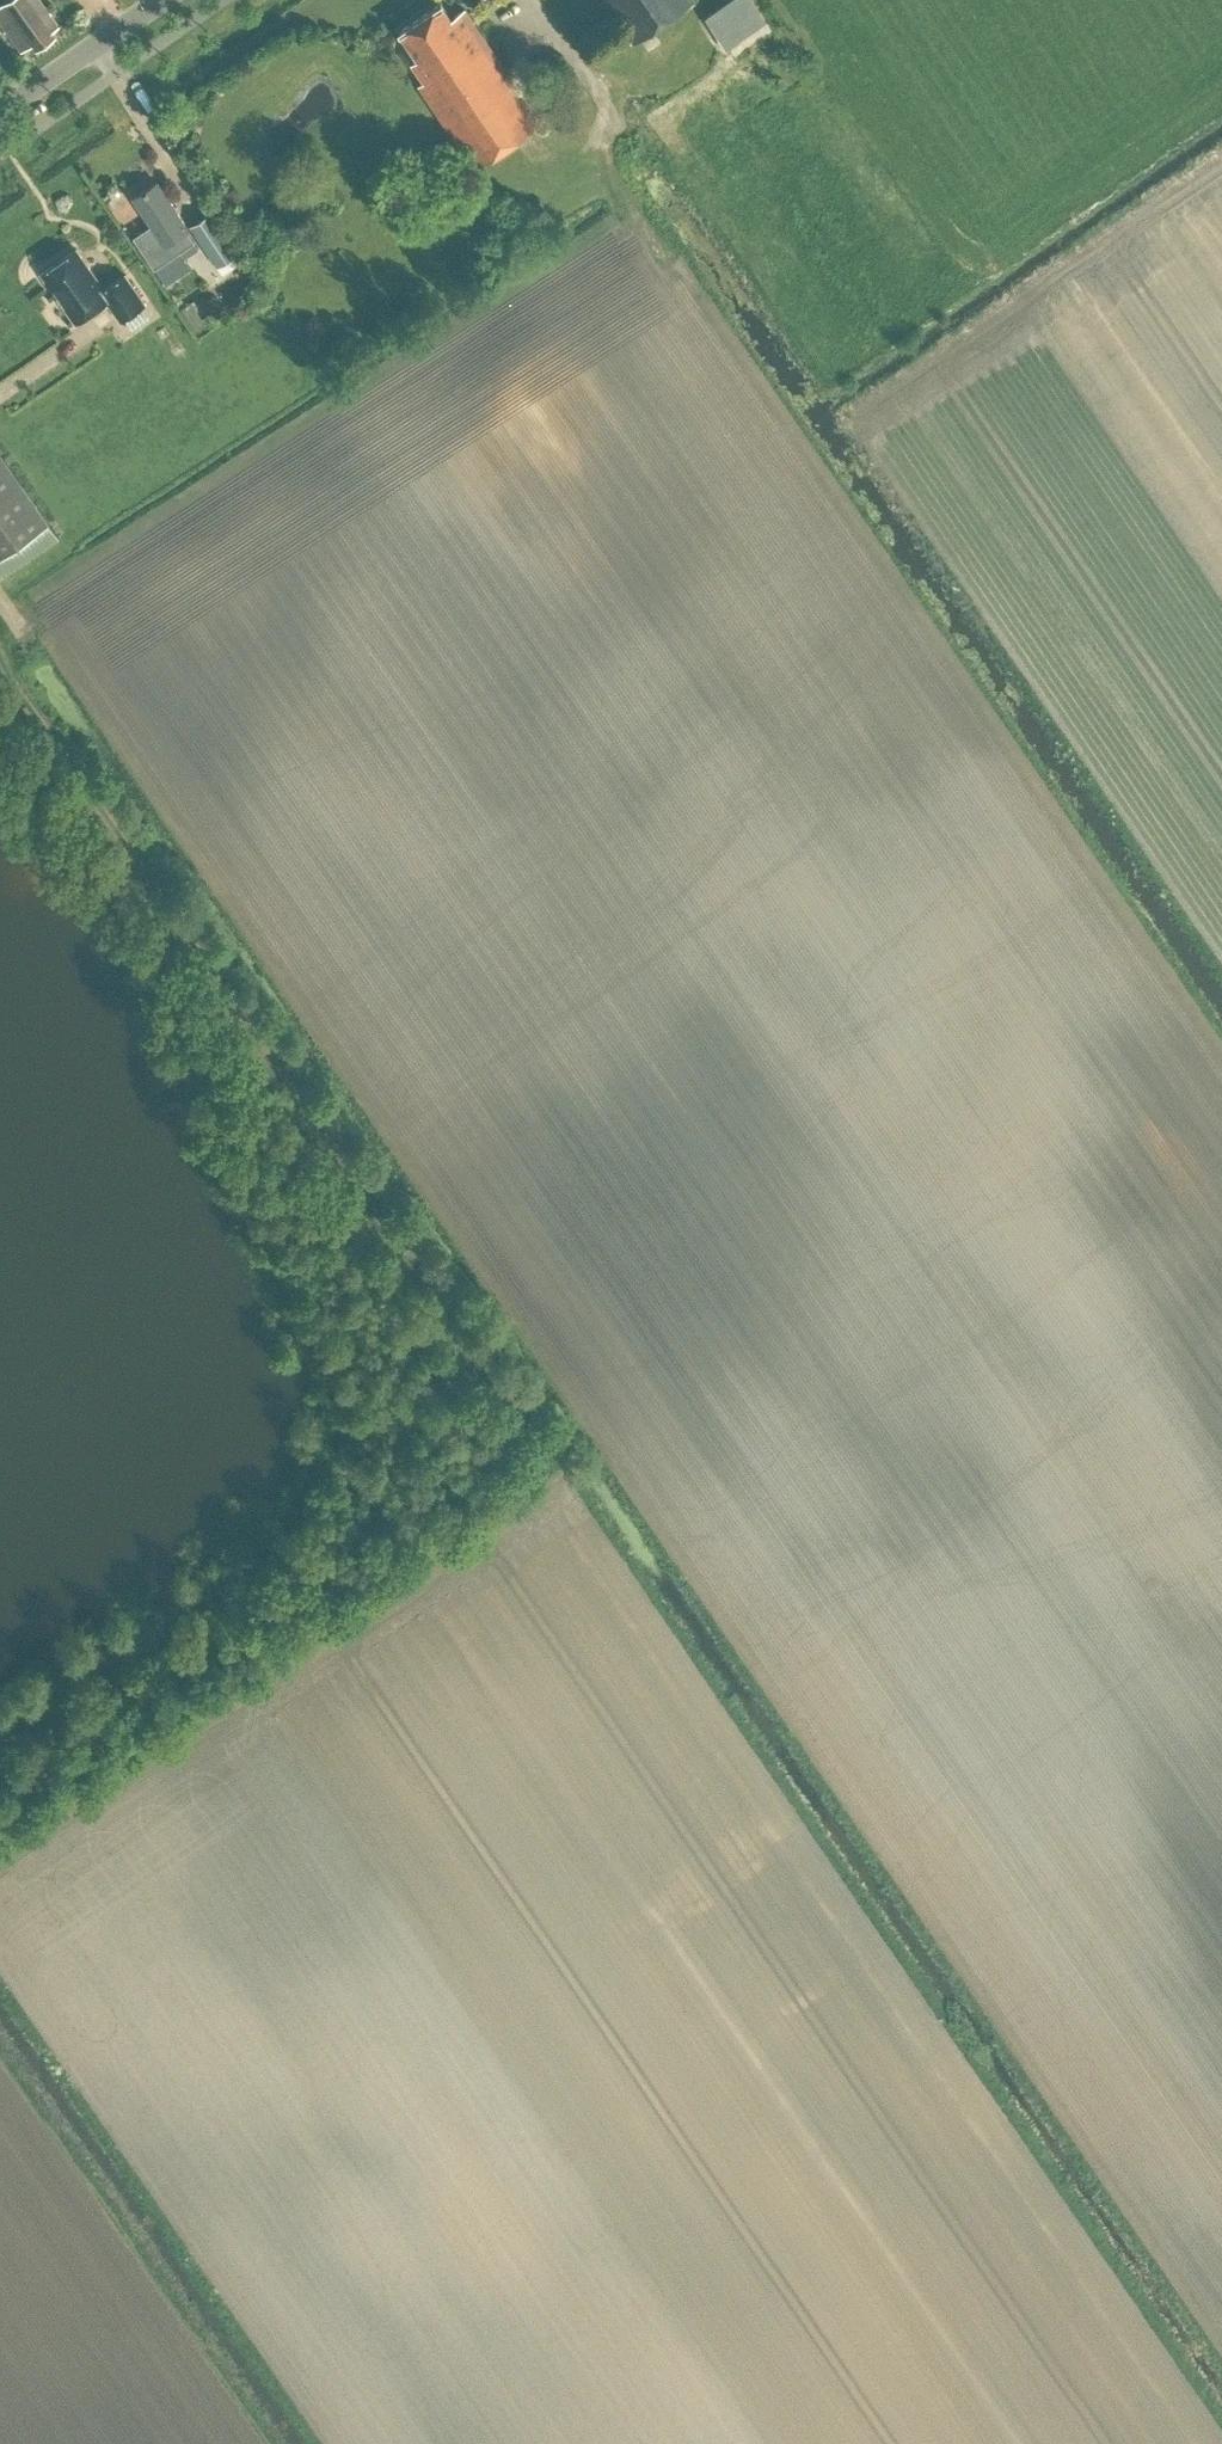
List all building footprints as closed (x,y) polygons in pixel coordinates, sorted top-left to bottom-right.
[(41,0),(5,0),(0,4),(0,19),(21,49),(32,41),(36,46),(55,33),(51,28),(57,23),(41,0)] [(634,42),(694,0),(604,0),(634,42)] [(727,45),(766,17),(754,0),(722,0),(704,13),(727,45)] [(465,8),(452,17),(442,1),(400,29),(418,56),(412,61),(425,80),(418,85),(473,167),(542,120),(555,112),(541,91),(527,100),(465,8)] [(159,182),(134,198),(153,225),(135,237),(156,269),(197,242),(189,230),(190,229),(159,182)] [(213,214),(195,226),(211,249),(209,251),(220,267),(240,253),(213,214)] [(41,271),(75,321),(107,299),(120,319),(145,302),(125,273),(104,287),(76,247),(41,271)] [(58,536),(0,452),(0,576),(58,536)]
